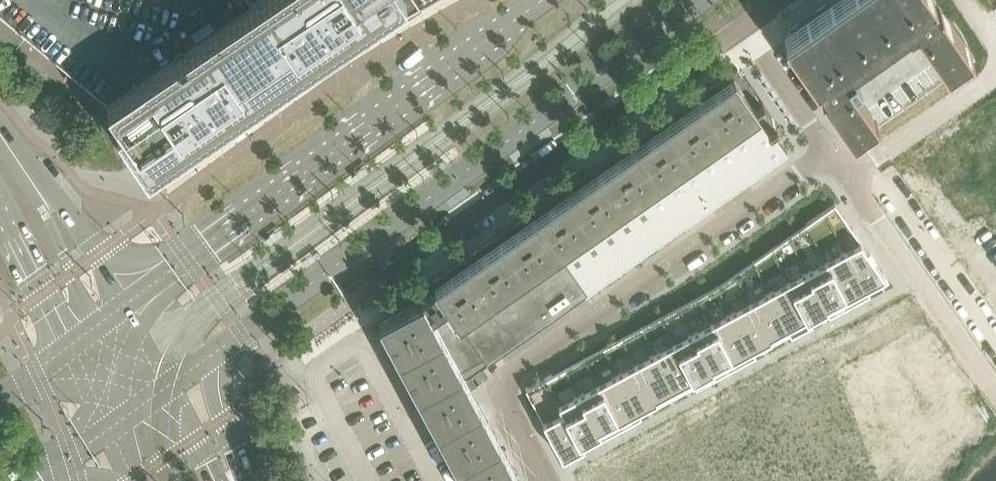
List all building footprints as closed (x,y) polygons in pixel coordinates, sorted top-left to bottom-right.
[(106,97),(134,164),(141,160),(147,168),(252,97),(373,28),(377,33),(421,3),(418,0),(0,0),(0,9),(106,97)] [(935,0),(830,0),(783,33),(783,32),(781,33),(791,47),(814,80),(815,79),(815,78),(816,77),(822,85),(821,86),(820,85),(819,87),(851,133),(852,133),(856,139),(974,56),(970,50),(971,49),(938,3),(935,0)] [(381,316),(407,363),(408,364),(411,369),(411,370),(410,370),(411,371),(412,371),(415,377),(417,380),(421,387),(420,387),(421,389),(422,389),(431,406),(430,406),(431,408),(432,407),(435,413),(437,417),(440,424),(441,425),(449,440),(450,441),(449,441),(450,443),(453,448),(456,452),(459,459),(459,461),(460,460),(469,477),(468,477),(469,479),(469,478),(471,480),(512,480),(513,480),(514,480),(514,479),(513,477),(517,475),(517,473),(516,474),(507,457),(508,457),(507,456),(504,451),(502,447),(498,439),(498,438),(497,438),(488,422),(489,421),(488,420),(487,420),(485,415),(484,414),(482,410),(479,404),(479,402),(478,403),(470,388),(477,384),(471,372),(487,361),(571,303),(574,300),(581,296),(654,245),(661,240),(688,221),(703,211),(763,169),(771,163),(787,152),(774,134),(769,125),(776,120),(765,114),(763,101),(761,102),(737,67),(551,197),(381,316)] [(837,205),(835,202),(806,222),(716,285),(562,368),(552,373),(539,381),(553,407),(559,404),(566,400),(565,397),(578,390),(597,380),(616,370),(635,360),(654,349),(673,339),(692,329),(711,319),(730,308),(749,298),(768,288),(787,278),(806,267),(825,257),(844,247),(849,244),(847,240),(856,235),(857,234),(842,213),(837,205)] [(849,244),(844,247),(854,265),(868,290),(888,279),(874,259),(876,258),(869,249),(868,250),(860,238),(857,234),(856,235),(847,240),(849,244)] [(844,247),(825,257),(835,275),(849,301),(868,290),(854,265),(844,247)] [(825,257),(806,267),(816,286),(830,311),(849,301),(835,275),(825,257)] [(806,267),(787,278),(797,296),(811,321),(830,311),(816,286),(806,267)] [(787,278),(768,288),(778,306),(792,331),(811,321),(797,296),(787,278)] [(768,288),(749,298),(759,316),(772,342),(792,331),(778,306),(768,288)] [(749,298),(730,308),(740,327),(753,352),(772,342),(759,316),(749,298)] [(730,308),(711,319),(721,337),(734,362),(740,359),(741,361),(750,355),(749,354),(753,352),(740,327),(730,308)] [(711,319),(692,329),(702,347),(715,372),(734,362),(721,337),(711,319)] [(692,329),(673,339),(683,357),(696,383),(715,372),(702,347),(692,329)] [(673,339),(654,349),(664,368),(677,393),(696,383),(683,357),(673,339)] [(654,349),(635,360),(645,378),(658,403),(677,393),(664,368),(654,349)] [(635,360),(616,370),(626,388),(639,413),(658,403),(645,378),(635,360)] [(616,370),(597,380),(607,398),(620,423),(639,413),(626,388),(616,370)] [(597,380),(578,390),(588,409),(601,434),(620,423),(607,398),(597,380)] [(530,385),(526,388),(540,414),(553,407),(539,381),(530,385)] [(566,400),(559,404),(562,409),(563,408),(582,444),(601,434),(588,409),(578,390),(565,397),(566,400)] [(562,409),(542,419),(552,437),(551,438),(556,448),(557,447),(562,455),(582,444),(563,408),(562,409)]
